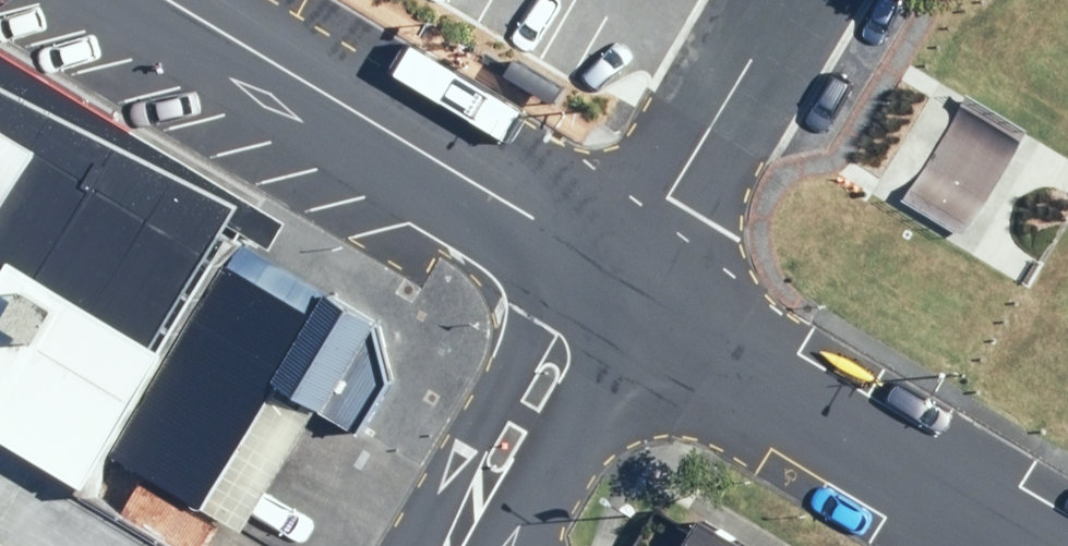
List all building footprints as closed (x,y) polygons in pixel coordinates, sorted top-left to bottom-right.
[(19,279),(0,309),(0,435),(101,497),(125,457),(253,533),(325,410),(371,437),(403,383),(388,325),(278,260),(301,220),(0,44),(0,268),(19,279)] [(535,67),(523,87),(559,108),(570,88),(535,67)] [(19,279),(0,270),(0,309),(19,279)] [(101,497),(0,435),(0,545),(184,545),(101,497)] [(692,545),(751,545),(707,520),(692,545)]
